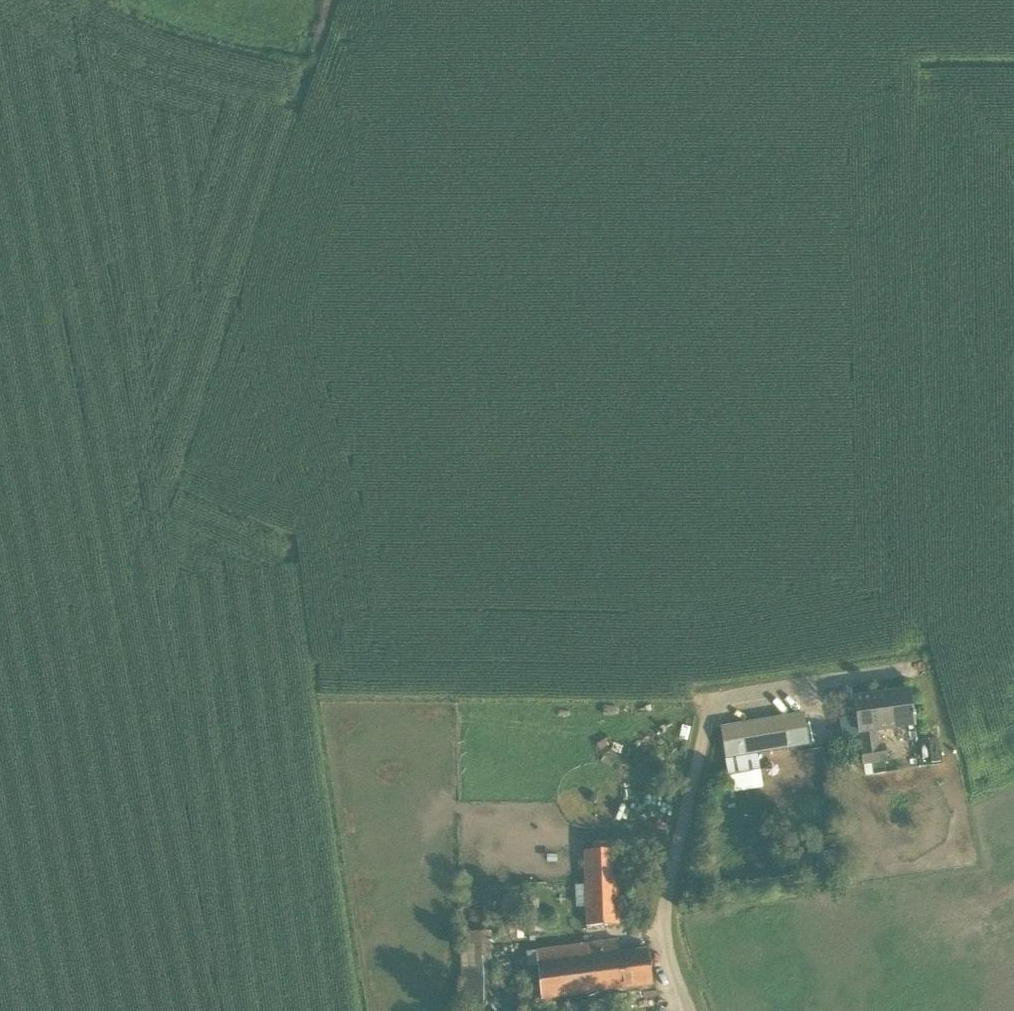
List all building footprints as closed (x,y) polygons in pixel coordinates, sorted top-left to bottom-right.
[(876,730),(914,725),(909,691),(854,698),(857,718),(839,720),(842,738),(855,737),(854,730),(859,729),(860,732),(862,732),(864,749),(862,749),(864,764),(886,761),(884,747),(878,747),(876,730)] [(808,744),(803,713),(722,727),(733,792),(761,787),(755,753),(808,744)] [(617,849),(583,851),(586,926),(620,925),(618,884),(626,884),(625,854),(617,855),(617,849)] [(521,922),(508,923),(509,939),(522,938),(521,922)] [(541,999),(632,987),(652,985),(648,949),(619,953),(617,941),(597,943),(537,951),(541,999)]
